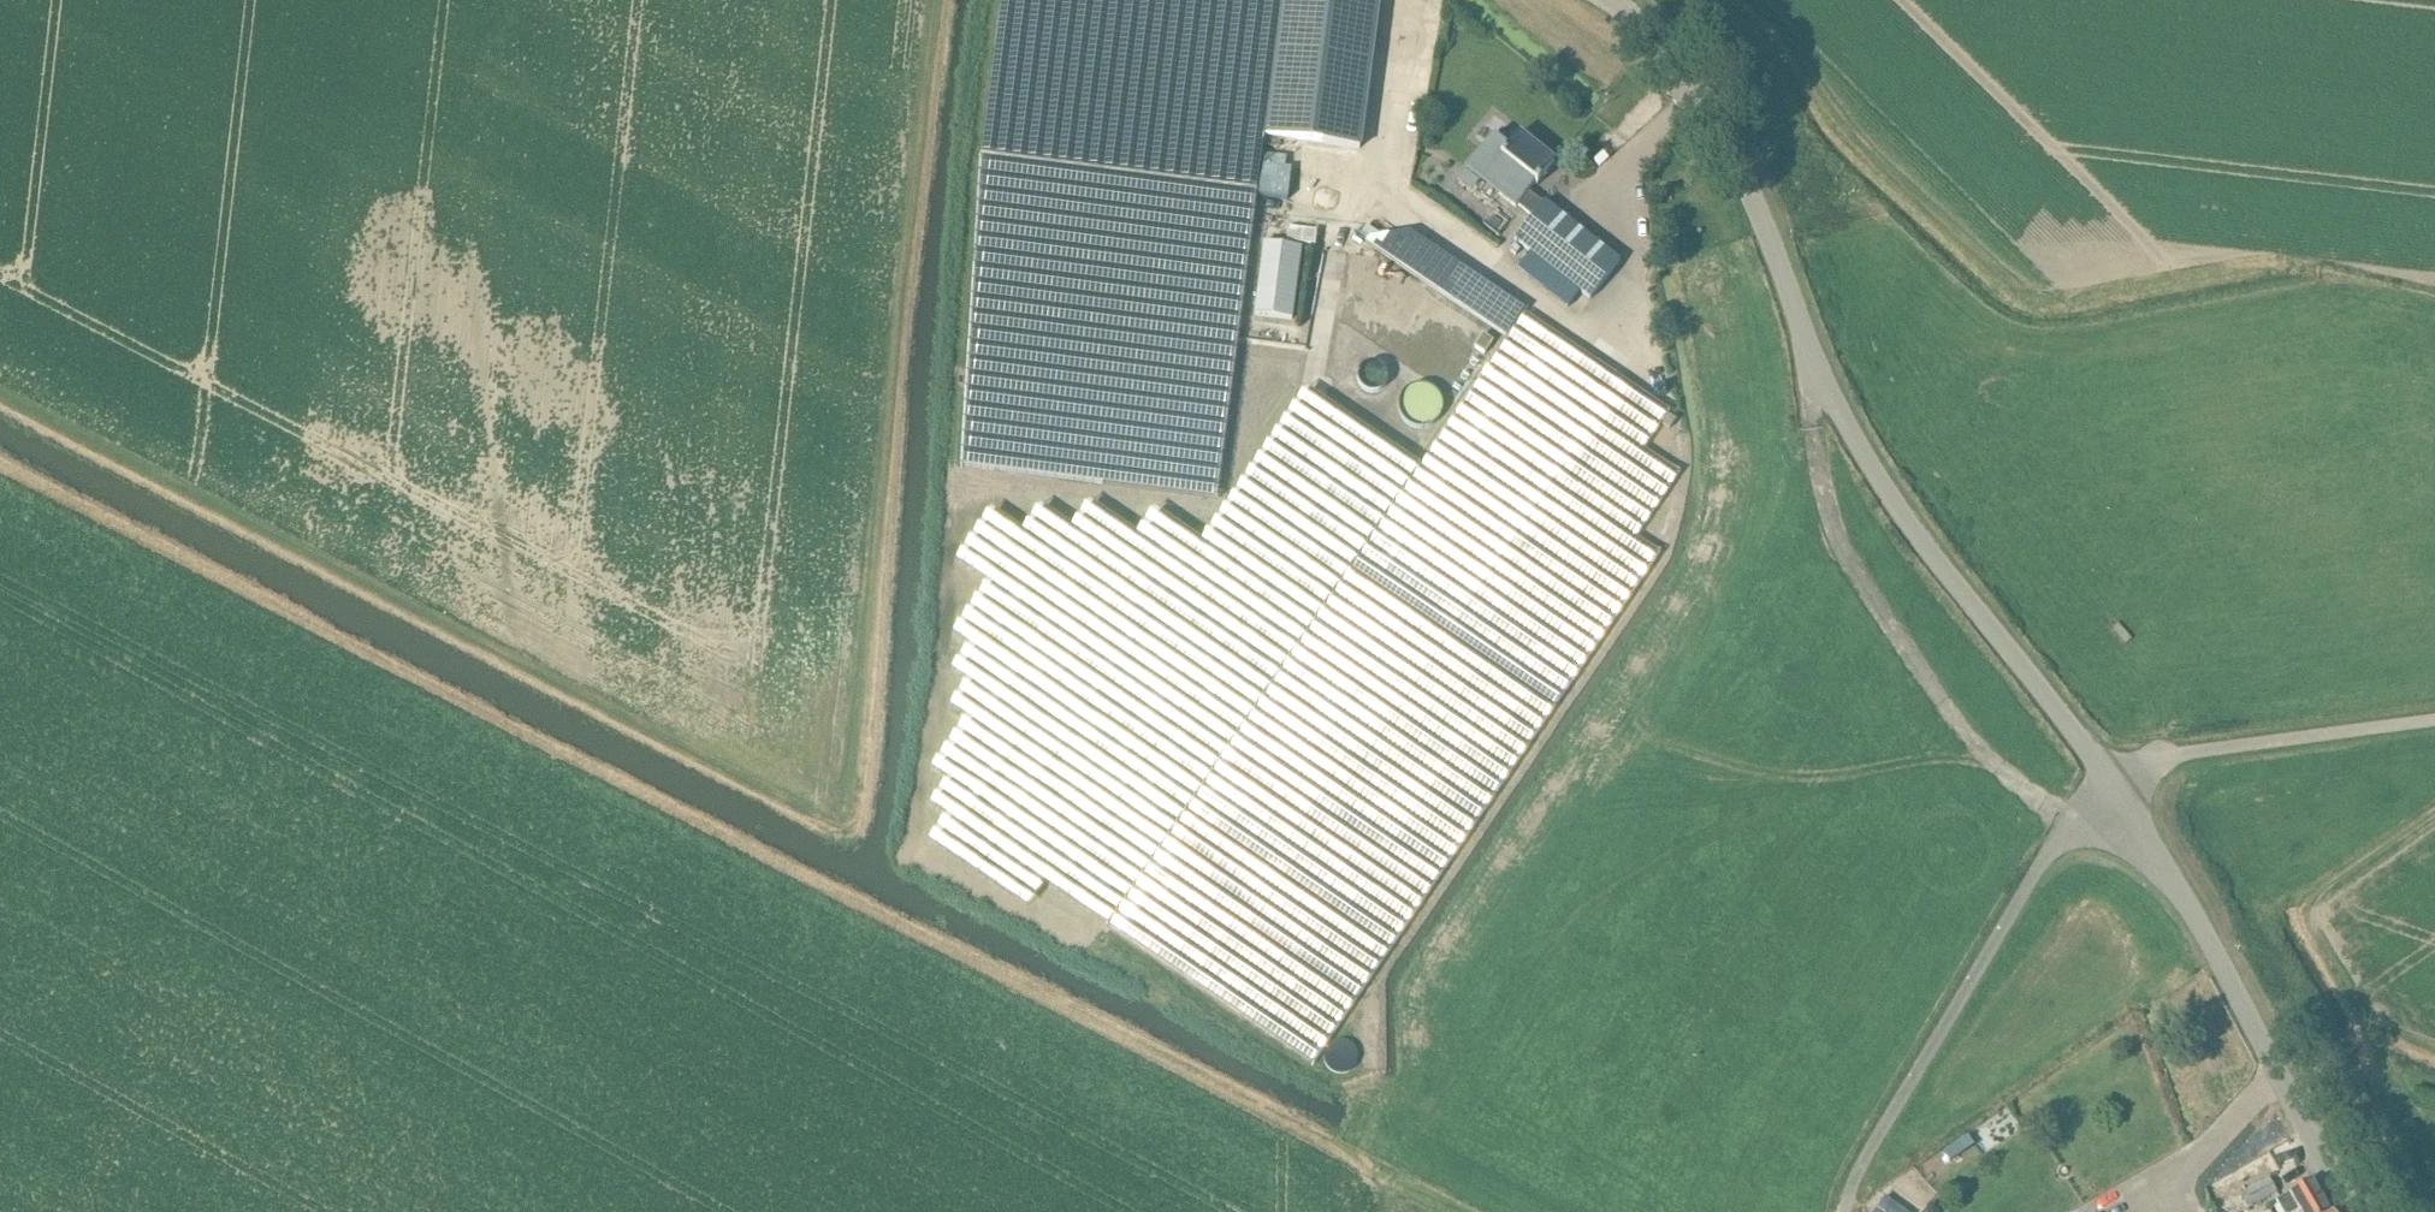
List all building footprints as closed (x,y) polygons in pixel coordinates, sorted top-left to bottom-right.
[(1378,0),(1001,0),(979,158),(960,467),(1194,498),(1215,500),(1256,195),(1257,194),(1263,156),(1265,138),(1359,149),(1378,0)] [(1493,137),(1466,171),(1515,209),(1518,205),(1531,218),(1512,242),(1590,302),(1620,263),(1543,203),(1542,204),(1528,193),(1534,186),(1537,187),(1555,164),(1518,136),(1508,149),(1493,137)] [(1257,194),(1256,195),(1287,200),(1291,170),(1285,170),(1287,160),(1263,156),(1257,194)] [(1287,229),(1285,245),(1314,248),(1316,232),(1287,229)] [(1291,321),(1301,249),(1263,244),(1253,316),(1291,321)] [(1312,1065),(1472,831),(1660,555),(1637,539),(1679,475),(1644,452),(1669,414),(1525,316),(1505,346),(1334,595),(1208,780),(1109,926),(1312,1065)] [(978,492),(930,834),(1093,945),(1427,450),(1294,370),(1212,533),(1176,508),(978,492)] [(1946,1150),(1942,1153),(1949,1163),(1961,1155),(1954,1144),(1946,1150)] [(2249,1209),(2276,1194),(2269,1179),(2241,1194),(2249,1209)] [(2312,1182),(2275,1204),(2280,1211),(2328,1211),(2312,1182)]
